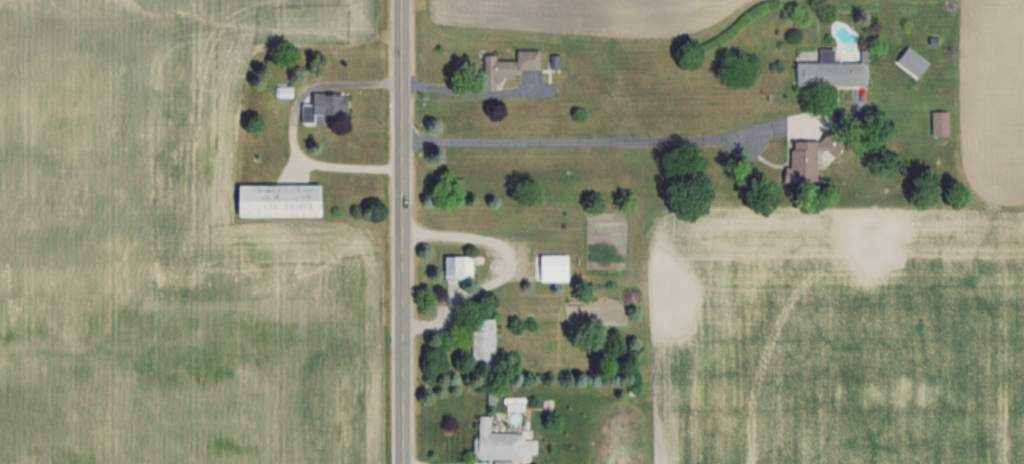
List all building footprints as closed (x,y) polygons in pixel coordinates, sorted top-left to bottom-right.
[(832,60),(832,47),(818,47),(818,61),(795,61),(795,85),(866,86),(866,60),(832,60)] [(540,69),(540,50),(516,50),(516,60),(496,60),(496,55),(482,55),(482,89),(496,89),(496,77),(516,77),(516,69),(540,69)] [(310,103),(300,103),(300,123),(324,123),(324,112),(345,113),(345,93),(311,92),(310,103)] [(949,110),(931,110),(931,134),(949,134),(949,110)] [(790,138),(790,166),(784,166),(784,180),(817,180),(817,162),(840,162),(840,137),(790,138)] [(235,184),(235,216),(318,216),(318,184),(235,184)] [(540,280),(567,280),(567,254),(540,254),(540,280)] [(471,255),(442,255),(442,278),(471,278),(471,255)] [(471,365),(494,365),(494,317),(471,317),(471,365)] [(489,432),(489,415),(477,415),(476,457),(521,459),(522,432),(489,432)]
